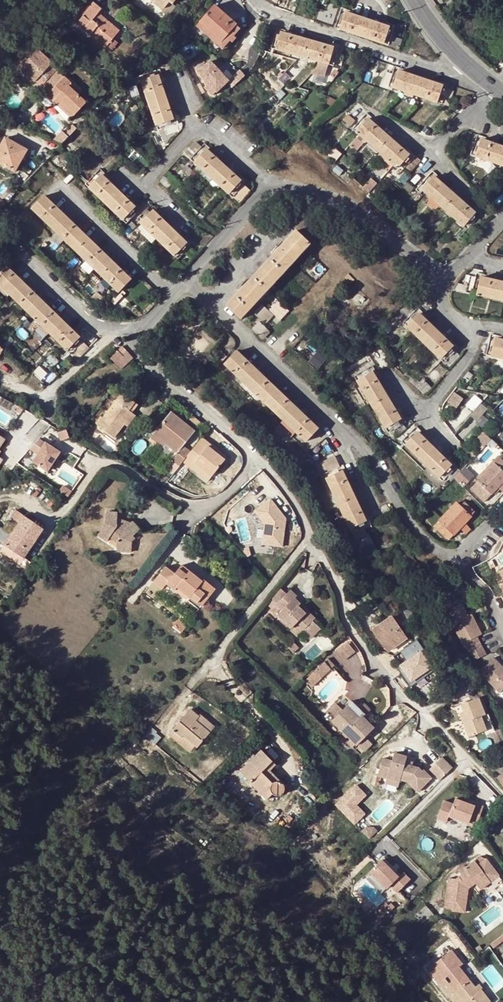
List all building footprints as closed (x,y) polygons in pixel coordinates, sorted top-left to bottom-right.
[(175,6),(171,3),(168,1),(164,7),(161,11),(168,16),(175,6)] [(105,48),(108,46),(114,39),(120,30),(98,13),(102,9),(94,3),(77,23),(105,48)] [(214,5),(196,25),(222,48),(239,28),(214,5)] [(388,27),(385,25),(351,14),(347,13),(344,11),(344,9),(339,7),(333,27),(387,45),(391,33),(394,26),(389,24),(388,27)] [(276,28),(275,31),(271,48),(314,60),(311,72),(324,76),(327,64),(332,65),(338,45),(333,44),(332,47),(329,46),(286,34),(280,32),(281,29),(276,28)] [(264,46),(271,48),(275,31),(269,29),(264,46)] [(401,39),(394,36),(394,35),(391,33),(387,45),(398,49),(401,39)] [(118,42),(114,39),(108,46),(112,49),(118,42)] [(26,82),(23,84),(34,94),(56,70),(33,50),(14,71),(26,82)] [(212,95),(231,76),(226,70),(222,74),(210,61),(205,65),(204,64),(202,63),(200,64),(198,65),(197,66),(196,68),(197,71),(198,72),(205,79),(203,81),(207,85),(205,86),(212,95)] [(404,72),(398,70),(399,67),(393,66),(387,86),(442,103),(448,84),(443,82),(442,85),(438,84),(404,72)] [(159,79),(157,75),(161,74),(159,69),(139,75),(157,129),(163,127),(166,135),(176,131),(174,124),(178,122),(176,117),(172,118),(171,114),(159,81),(159,79)] [(12,74),(23,84),(26,82),(14,71),(12,74)] [(53,102),(57,98),(74,115),(86,102),(68,86),(71,83),(64,77),(46,96),(53,102)] [(74,115),(57,98),(53,102),(71,119),(74,115)] [(419,160),(411,152),(408,154),(405,152),(372,123),(367,118),(369,116),(365,112),(351,128),(400,171),(404,166),(409,171),(419,160)] [(45,122),(59,134),(67,125),(52,113),(45,122)] [(353,120),(347,115),(342,119),(349,125),(353,120)] [(488,141),(481,138),(481,136),(476,134),(470,154),(502,166),(502,146),(488,141)] [(27,150),(4,137),(0,144),(0,163),(15,172),(27,150)] [(232,196),(246,181),(242,177),(240,180),(236,176),(211,153),(209,152),(205,149),(207,146),(203,143),(201,146),(194,140),(183,152),(232,196)] [(51,141),(47,147),(54,151),(59,146),(51,141)] [(136,204),(134,206),(131,202),(105,178),(104,177),(101,174),(103,172),(99,168),(85,183),(126,223),(140,208),(136,204)] [(439,182),(433,176),(435,175),(430,171),(418,186),(466,229),(480,213),(476,210),(474,212),(471,209),(470,208),(439,182)] [(159,181),(164,186),(168,180),(164,176),(159,181)] [(31,192),(24,186),(17,193),(23,200),(31,192)] [(31,200),(35,204),(43,195),(39,191),(31,200)] [(31,208),(55,232),(62,239),(117,292),(130,279),(115,265),(103,254),(69,221),(57,209),(43,195),(35,204),(31,208)] [(152,210),(154,208),(151,204),(137,219),(177,258),(191,243),(188,240),(186,242),(182,238),(154,211),(152,210)] [(270,257),(249,280),(238,292),(226,305),(239,318),(309,244),(294,230),(282,243),(270,257)] [(57,245),(62,239),(55,232),(49,238),(57,245)] [(0,265),(0,286),(30,315),(43,302),(37,296),(9,269),(5,266),(7,264),(4,261),(0,265)] [(481,276),(481,274),(475,273),(471,293),(502,300),(502,282),(500,282),(484,277),(481,276)] [(117,308),(120,305),(114,300),(112,303),(117,308)] [(48,307),(43,302),(30,315),(70,353),(73,350),(82,341),(84,339),(80,335),(78,336),(76,335),(48,307)] [(273,315),(279,320),(287,310),(284,307),(282,309),(275,304),(269,311),(260,304),(252,312),(265,324),(273,315)] [(454,344),(451,346),(447,342),(420,315),(418,314),(420,312),(416,308),(402,323),(443,362),(457,347),(454,344)] [(268,329),(258,320),(251,328),(261,337),(268,329)] [(500,339),(495,338),(496,335),(490,334),(486,354),(502,358),(502,340),(500,339)] [(82,341),(73,350),(79,357),(88,347),(82,341)] [(132,359),(121,348),(118,351),(123,357),(122,358),(118,353),(111,360),(121,370),(132,359)] [(317,428),(303,415),(290,403),(264,377),(251,365),(236,350),(223,364),(304,441),(317,428)] [(325,361),(317,354),(309,363),(317,370),(325,361)] [(394,409),(374,375),(372,372),(374,371),(371,366),(354,376),(387,432),(405,422),(403,416),(399,418),(398,416),(394,409)] [(465,382),(472,375),(467,371),(461,379),(465,382)] [(129,412),(126,409),(133,401),(121,392),(120,391),(100,416),(94,423),(111,438),(122,423),(131,413),(129,412)] [(471,395),(465,405),(474,409),(479,399),(471,395)] [(133,401),(126,409),(129,412),(136,404),(133,401)] [(134,416),(131,413),(122,423),(126,426),(134,416)] [(193,430),(169,413),(153,433),(166,444),(176,452),(170,460),(178,465),(181,461),(189,451),(181,445),(193,430)] [(91,421),(94,423),(100,416),(97,414),(91,421)] [(452,462),(450,465),(446,461),(421,436),(418,433),(420,431),(416,427),(401,442),(441,481),(455,465),(452,462)] [(65,430),(57,432),(60,441),(68,438),(65,430)] [(162,448),(166,444),(153,433),(149,437),(162,448)] [(200,437),(198,440),(212,451),(215,448),(200,437)] [(189,451),(181,461),(191,469),(194,464),(210,476),(223,460),(212,451),(198,440),(189,451)] [(58,452),(44,443),(31,462),(46,471),(58,452)] [(333,456),(318,463),(323,473),(338,466),(333,456)] [(502,481),(502,463),(495,456),(491,460),(493,462),(475,481),(469,488),(472,491),(483,501),(502,481)] [(178,465),(170,460),(168,463),(175,469),(178,465)] [(206,481),(210,476),(194,464),(191,469),(206,481)] [(343,464),(341,465),(338,466),(323,473),(326,482),(344,474),(345,473),(347,472),(343,464)] [(465,469),(455,475),(461,484),(471,477),(465,469)] [(351,533),(361,527),(369,524),(368,521),(367,519),(365,520),(363,516),(344,474),(326,482),(351,533)] [(269,498),(253,510),(263,524),(260,543),(280,546),(284,518),(269,498)] [(459,506),(455,502),(432,526),(447,540),(474,512),(463,501),(459,506)] [(13,510),(0,530),(8,535),(2,544),(15,553),(12,558),(25,568),(29,562),(22,557),(41,529),(13,510)] [(116,539),(116,543),(116,550),(130,551),(131,542),(134,538),(132,536),(139,529),(123,512),(118,512),(113,512),(108,512),(106,512),(104,523),(96,534),(105,541),(108,537),(112,532),(118,536),(116,539)] [(364,533),(361,527),(351,533),(353,538),(364,533)] [(108,537),(116,543),(116,539),(118,536),(112,532),(108,537)] [(165,583),(172,589),(175,586),(186,595),(195,602),(201,594),(205,597),(213,588),(202,579),(201,581),(179,564),(172,573),(164,567),(157,576),(165,583)] [(268,598),(275,605),(289,590),(282,584),(268,598)] [(186,595),(175,586),(172,589),(184,598),(186,595)] [(290,628),(293,625),(300,632),(310,642),(322,629),(313,620),(315,617),(307,610),(305,612),(302,609),(298,606),(300,603),(294,597),(295,595),(290,589),(289,590),(275,605),(281,610),(276,615),(290,628)] [(199,606),(205,597),(201,594),(195,602),(199,606)] [(446,599),(438,603),(443,611),(450,607),(446,599)] [(458,603),(450,607),(443,611),(464,652),(465,651),(470,661),(483,654),(474,636),(479,634),(468,613),(464,616),(458,603)] [(411,633),(396,612),(372,629),(386,650),(387,649),(403,639),(411,633)] [(297,635),(300,632),(293,625),(290,628),(290,629),(297,635)] [(407,645),(403,639),(387,649),(392,655),(407,645)] [(502,687),(502,670),(490,657),(476,671),(497,692),(502,687)] [(428,680),(424,673),(412,681),(422,696),(431,691),(425,682),(428,680)] [(362,694),(365,681),(348,678),(345,691),(362,694)] [(486,730),(481,717),(484,715),(477,698),(460,705),(462,712),(466,721),(462,722),(468,737),(486,730)] [(352,700),(344,708),(336,701),(325,713),(357,743),(373,726),(361,715),(364,712),(352,700)] [(197,716),(189,709),(168,734),(189,752),(195,745),(196,747),(214,727),(198,714),(197,716)] [(484,715),(481,717),(486,730),(487,733),(494,731),(487,714),(484,715)] [(260,772),(271,761),(260,750),(238,770),(266,799),(272,793),(273,794),(275,795),(276,795),(278,794),(279,794),(281,793),(282,791),(282,790),(282,788),(282,786),(281,785),(280,784),(279,783),(278,782),(276,781),(274,782),(272,782),(271,783),(260,772)] [(378,769),(388,771),(386,777),(398,780),(398,778),(406,780),(416,790),(430,776),(422,769),(420,771),(417,768),(411,766),(404,764),(405,760),(406,756),(393,752),(391,760),(381,757),(378,769)] [(439,779),(451,767),(441,757),(429,768),(439,779)] [(268,770),(274,764),(271,761),(260,772),(271,783),(272,782),(274,782),(276,781),(278,782),(279,783),(268,770)] [(336,805),(355,823),(364,814),(355,805),(353,802),(362,792),(355,785),(336,805)] [(353,802),(355,805),(365,795),(362,792),(353,802)] [(444,801),(437,818),(447,822),(449,816),(468,823),(470,821),(477,823),(483,807),(476,804),(475,806),(455,799),(453,804),(444,801)] [(366,827),(363,831),(370,838),(377,831),(374,827),(366,827)] [(497,871),(484,854),(475,861),(471,856),(457,866),(460,870),(454,875),(446,874),(439,903),(459,908),(465,884),(472,879),(478,885),(497,871)] [(381,860),(370,871),(387,888),(390,885),(397,892),(410,879),(403,872),(398,877),(381,860)] [(443,939),(433,926),(428,937),(434,946),(443,939)] [(490,942),(493,947),(502,940),(502,932),(490,942)] [(398,949),(390,955),(397,963),(404,957),(398,949)] [(490,1000),(481,988),(478,990),(475,986),(459,966),(462,963),(451,949),(427,968),(454,1001),(458,1001),(461,999),(464,1001),(488,1001),(490,1000)]
